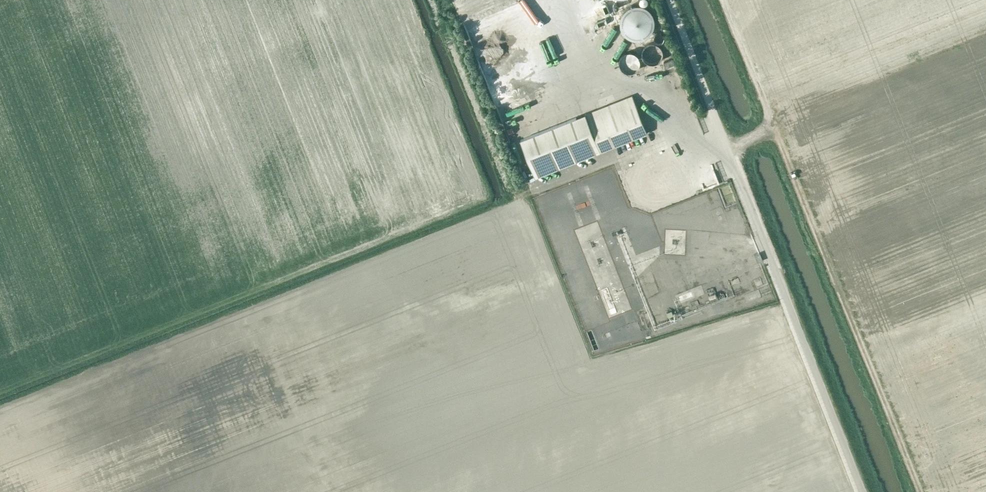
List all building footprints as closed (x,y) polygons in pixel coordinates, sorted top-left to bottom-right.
[(450,3),(457,3),(458,7),(458,22),(462,35),(484,28),(495,28),(465,38),(465,39),(470,55),(470,44),(503,33),(503,21),(519,15),(519,6),(509,6),(507,0),(449,0),(450,3)] [(519,2),(524,2),(524,19),(547,18),(547,0),(518,0),(519,2)] [(635,39),(637,40),(639,39),(640,39),(642,39),(644,38),(645,37),(647,36),(648,35),(650,34),(651,33),(652,31),(653,29),(653,28),(654,26),(654,24),(654,22),(654,21),(654,19),(653,17),(653,15),(652,14),(651,12),(649,11),(648,10),(647,9),(645,8),(644,7),(642,6),(640,6),(638,6),(636,6),(635,6),(633,6),(631,7),(630,7),(628,8),(626,9),(625,11),(624,12),(623,13),(622,15),(621,17),(621,18),(620,20),(620,22),(620,24),(620,25),(621,27),(621,29),(622,31),(623,32),(624,34),(625,35),(627,36),(628,37),(630,38),(631,39),(633,39),(635,39)] [(662,54),(663,51),(662,49),(661,46),(659,45),(657,43),(654,42),(652,42),(649,42),(647,44),(645,45),(643,47),(642,50),(642,52),(642,55),(643,57),(644,59),(646,61),(649,62),(651,63),(654,63),(656,62),(659,61),(660,59),(662,56),(662,54)] [(640,63),(640,60),(639,57),(638,55),(636,53),(634,51),(631,51),(628,51),(625,52),(623,53),(621,55),(620,58),(619,61),(620,63),(621,66),(622,68),(625,70),(627,71),(630,71),(633,71),(635,70),(638,68),(639,66),(640,63)] [(673,58),(664,62),(666,67),(675,64),(673,58)] [(647,133),(645,128),(632,96),(585,114),(520,140),(535,177),(600,152),(647,133)] [(499,121),(501,134),(509,133),(506,119),(499,121)] [(552,185),(564,181),(561,174),(549,178),(552,185)] [(534,185),(537,191),(549,186),(546,180),(534,185)] [(709,189),(676,201),(680,214),(714,202),(709,189)] [(538,207),(535,198),(529,200),(532,209),(538,207)] [(701,208),(703,213),(714,209),(712,204),(701,208)] [(573,210),(578,224),(591,219),(586,206),(573,210)] [(596,226),(574,232),(587,282),(600,279),(603,293),(598,295),(603,315),(618,312),(617,310),(625,308),(619,287),(610,290),(613,300),(607,302),(604,292),(608,291),(605,282),(608,282),(609,288),(617,286),(614,276),(612,277),(607,258),(605,259),(596,226)] [(764,297),(769,295),(764,284),(759,286),(764,297)] [(669,293),(672,302),(690,296),(686,287),(669,293)] [(739,294),(741,300),(754,296),(751,290),(739,294)] [(786,325),(773,327),(776,340),(788,337),(786,325)] [(606,334),(608,340),(626,334),(623,328),(606,334)]
